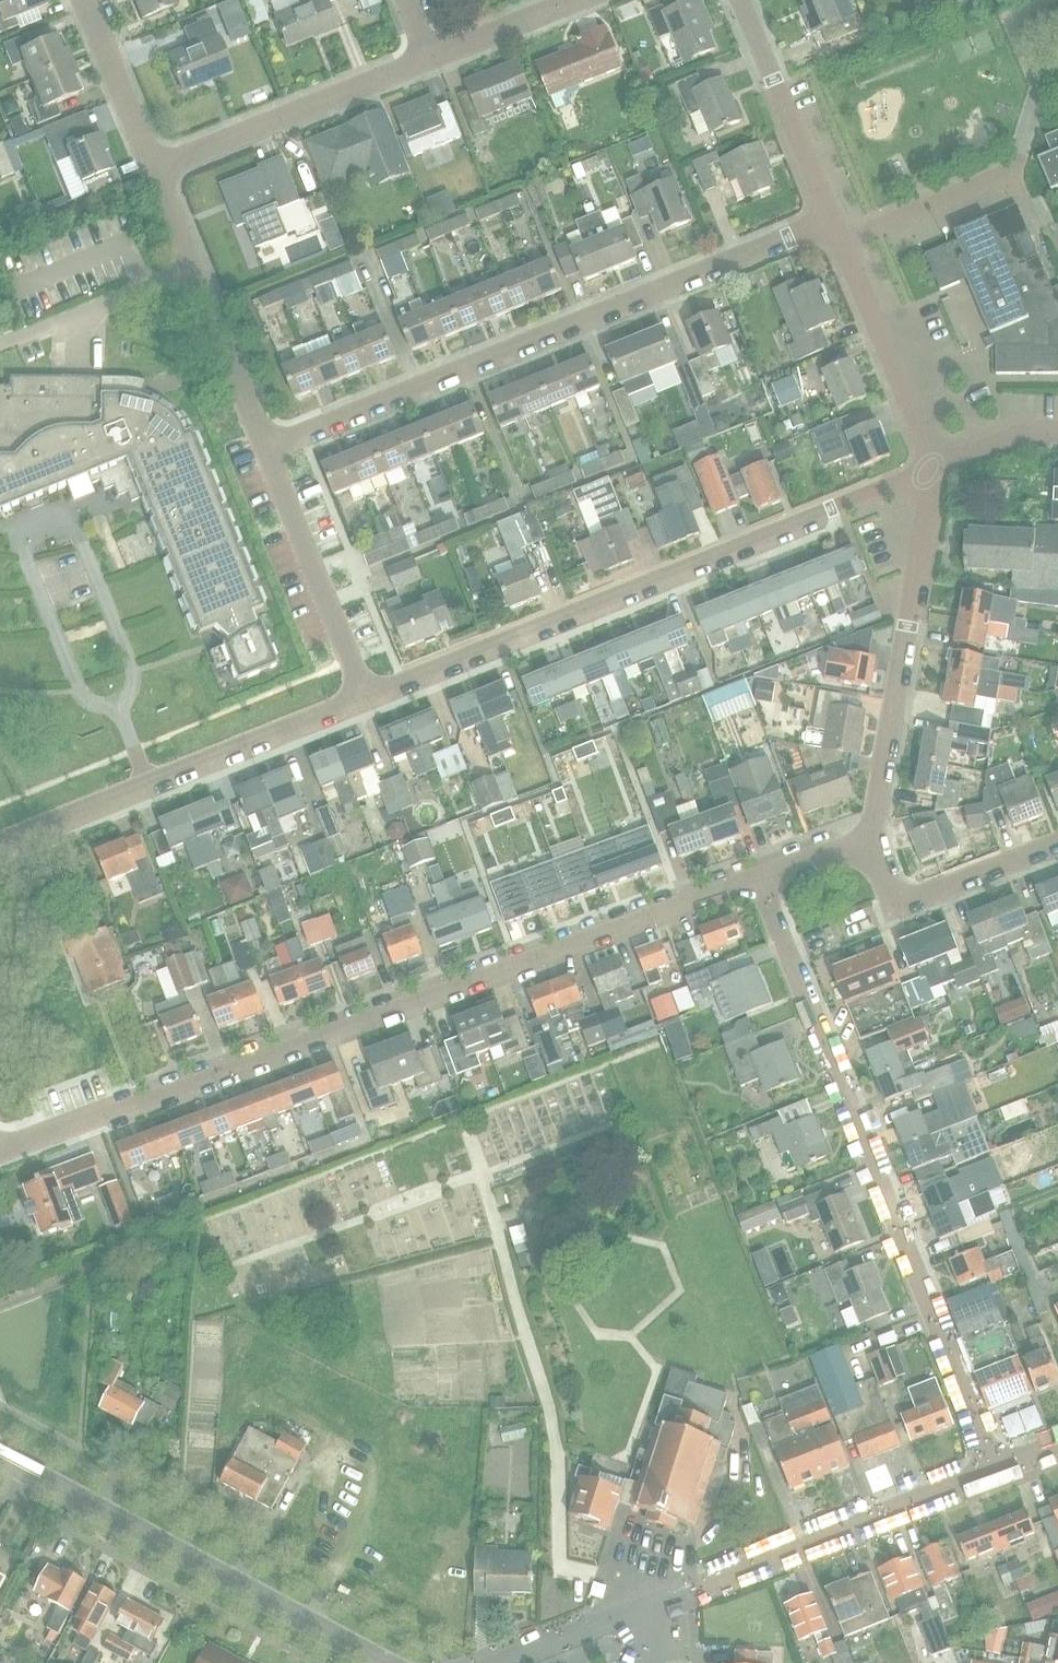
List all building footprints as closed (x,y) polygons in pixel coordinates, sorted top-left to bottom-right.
[(16,26),(13,17),(47,4),(45,0),(0,0),(0,32),(16,26)] [(141,17),(176,3),(174,0),(134,0),(141,17)] [(218,6),(232,40),(247,34),(233,0),(232,0),(218,6)] [(245,3),(253,24),(266,19),(258,0),(252,0),(245,3)] [(270,2),(275,15),(274,16),(286,44),(318,31),(320,36),(336,29),(326,3),(328,2),(334,0),(276,0),(270,2)] [(672,33),(684,61),(715,49),(705,25),(710,23),(700,0),(694,0),(665,12),(662,6),(648,12),(659,38),(672,33)] [(805,7),(802,8),(805,16),(812,34),(821,30),(826,44),(859,31),(847,0),(803,0),(805,7)] [(380,4),(368,9),(372,18),(384,13),(380,4)] [(190,48),(169,57),(182,90),(230,71),(210,19),(183,30),(190,48)] [(567,90),(622,68),(605,26),(575,39),(578,47),(536,64),(549,97),(550,97),(555,110),(572,103),(567,90)] [(24,62),(31,80),(71,63),(65,51),(60,53),(54,37),(31,46),(27,35),(2,45),(11,67),(24,62)] [(458,95),(474,136),(488,131),(482,116),(531,97),(517,62),(466,82),(470,91),(458,95)] [(76,76),(71,63),(31,80),(39,98),(26,103),(35,126),(60,116),(54,103),(77,94),(71,79),(76,76)] [(647,66),(636,70),(643,85),(653,81),(647,66)] [(699,76),(677,85),(682,98),(689,115),(698,137),(710,132),(740,120),(723,79),(703,87),(699,76)] [(677,85),(669,88),(674,101),(682,98),(677,85)] [(13,97),(1,102),(6,115),(18,110),(13,97)] [(410,105),(396,111),(405,134),(409,144),(414,155),(448,142),(460,137),(447,104),(437,109),(434,100),(412,109),(410,105)] [(21,115),(9,119),(16,136),(28,132),(21,115)] [(370,121),(313,144),(329,185),(347,178),(341,162),(363,154),(373,181),(402,169),(386,128),(375,132),(370,121)] [(42,127),(11,140),(14,147),(45,135),(42,127)] [(1045,137),(1051,152),(1037,158),(1051,190),(1057,187),(1057,131),(1045,137)] [(75,133),(48,144),(56,163),(70,158),(80,183),(85,194),(118,181),(113,169),(114,169),(107,151),(100,134),(79,143),(75,133)] [(405,134),(398,137),(407,158),(414,155),(409,144),(405,134)] [(11,140),(1,144),(13,174),(23,170),(14,147),(11,140)] [(13,174),(1,144),(0,144),(0,178),(1,179),(13,174)] [(767,159),(760,144),(720,160),(720,161),(729,183),(737,179),(745,197),(773,186),(763,161),(767,159)] [(708,166),(720,161),(720,160),(717,152),(692,162),(705,193),(717,188),(708,166)] [(259,169),(220,185),(237,226),(245,223),(255,248),(288,235),(283,222),(305,213),(300,201),(282,156),(258,166),(259,169)] [(580,161),(571,165),(578,183),(587,179),(580,161)] [(674,180),(647,191),(641,176),(626,182),(640,217),(651,213),(659,233),(690,221),(674,180)] [(539,178),(526,183),(535,206),(548,200),(539,178)] [(501,213),(521,205),(517,195),(497,203),(501,213)] [(35,199),(15,207),(20,219),(40,210),(35,199)] [(480,222),(501,213),(497,203),(475,212),(480,222)] [(592,203),(584,207),(588,218),(590,218),(597,215),(592,203)] [(1052,289),(1037,253),(1028,233),(1027,231),(1028,231),(1017,204),(985,218),(986,220),(954,233),(957,240),(925,254),(941,290),(967,279),(991,336),(983,340),(986,348),(995,344),(995,346),(996,374),(1057,373),(1057,286),(1052,289)] [(510,211),(503,215),(507,223),(514,220),(510,211)] [(597,215),(590,218),(611,270),(637,260),(633,250),(643,246),(632,218),(620,223),(623,229),(609,235),(600,214),(597,215)] [(451,233),(471,225),(467,215),(447,223),(451,233)] [(569,243),(555,249),(567,277),(581,271),(585,281),(611,270),(590,218),(588,218),(578,223),(581,231),(567,237),(569,243)] [(451,233),(447,223),(426,232),(429,241),(451,233)] [(338,228),(324,234),(330,249),(344,243),(338,228)] [(401,253),(421,245),(417,235),(397,243),(401,253)] [(401,253),(397,243),(376,251),(380,261),(401,253)] [(550,260),(524,270),(536,300),(562,290),(550,260)] [(350,261),(330,269),(334,280),(354,272),(350,261)] [(334,280),(330,269),(308,278),(312,288),(334,280)] [(536,300),(524,270),(499,280),(511,310),(536,300)] [(802,279),(774,290),(796,344),(788,347),(794,361),(822,350),(814,331),(835,322),(829,308),(830,307),(821,287),(820,287),(819,284),(806,289),(802,279)] [(511,310),(499,280),(474,290),(487,320),(511,310)] [(300,281),(281,289),(285,299),(304,292),(300,281)] [(742,281),(728,285),(733,298),(747,293),(742,281)] [(285,299),(281,289),(259,298),(263,308),(285,299)] [(487,320),(474,290),(450,300),(462,330),(487,320)] [(462,330),(450,300),(425,311),(437,341),(462,330)] [(437,341),(425,311),(399,321),(411,351),(437,341)] [(702,358),(690,363),(704,396),(717,391),(709,372),(722,367),(716,353),(732,346),(719,313),(688,326),(702,358)] [(663,327),(636,339),(650,374),(678,363),(663,327)] [(383,328),(358,338),(370,368),(395,357),(383,328)] [(370,368),(358,338),(333,348),(345,378),(370,368)] [(636,339),(608,350),(622,385),(624,385),(626,389),(629,395),(655,385),(650,374),(636,339)] [(345,378),(333,348),(309,358),(321,388),(345,378)] [(589,357),(564,368),(575,397),(601,387),(589,357)] [(321,388),(309,358),(283,368),(295,398),(321,388)] [(690,363),(677,368),(691,402),(704,396),(690,363)] [(823,374),(839,412),(867,400),(851,363),(823,374)] [(575,397),(564,368),(539,378),(551,407),(575,397)] [(86,474),(89,484),(99,480),(103,490),(113,486),(117,496),(126,492),(130,502),(140,498),(146,513),(148,512),(151,519),(149,520),(162,552),(164,551),(167,558),(165,559),(178,591),(180,590),(183,597),(181,598),(193,629),(195,629),(197,633),(201,632),(213,627),(222,635),(226,639),(222,644),(236,680),(276,665),(259,623),(255,623),(251,614),(250,612),(262,607),(256,590),(254,591),(251,584),(253,583),(240,551),(238,552),(235,545),(237,544),(224,512),(222,513),(219,506),(221,505),(208,473),(206,474),(203,467),(206,466),(193,434),(191,435),(187,427),(179,415),(169,404),(156,396),(150,393),(143,391),(139,390),(142,382),(146,383),(146,382),(136,379),(126,378),(104,377),(9,377),(9,387),(0,387),(0,509),(86,474)] [(781,408),(803,399),(794,377),(772,386),(781,408)] [(551,407),(539,378),(514,388),(526,417),(551,407)] [(526,417),(514,388),(488,399),(500,428),(526,417)] [(626,389),(613,394),(627,427),(640,422),(629,395),(626,389)] [(472,404),(446,415),(458,445),(484,434),(472,404)] [(706,406),(693,411),(704,436),(716,431),(706,406)] [(724,414),(713,418),(718,430),(729,426),(724,414)] [(798,414),(791,418),(795,426),(802,423),(798,414)] [(458,445),(446,415),(422,425),(434,455),(458,445)] [(790,419),(782,423),(786,432),(793,429),(790,419)] [(818,428),(810,431),(824,467),(854,454),(860,468),(890,455),(877,423),(847,435),(841,419),(818,428)] [(434,455),(422,425),(397,435),(409,465),(434,455)] [(409,465),(397,435),(373,445),(385,474),(409,465)] [(788,441),(771,448),(776,462),(793,454),(788,441)] [(707,454),(702,442),(685,449),(691,461),(707,454)] [(582,465),(595,459),(589,444),(575,450),(582,465)] [(385,474),(373,445),(348,455),(360,484),(385,474)] [(605,470),(626,462),(622,452),(601,460),(605,470)] [(360,484),(348,455),(322,465),(334,495),(360,484)] [(767,463),(729,478),(720,456),(695,466),(714,514),(739,504),(737,499),(751,494),(759,512),(760,512),(759,509),(782,500),(781,499),(781,500),(767,465),(767,464),(767,463)] [(585,478),(605,470),(601,460),(581,468),(585,478)] [(700,501),(686,465),(654,478),(667,513),(646,521),(658,549),(672,544),(673,544),(700,534),(688,505),(700,501)] [(555,490),(576,482),(572,471),(551,480),(555,490)] [(641,473),(626,480),(631,490),(646,483),(641,473)] [(610,479),(575,493),(579,504),(591,499),(605,535),(593,539),(596,546),(584,551),(590,567),(592,573),(605,568),(606,571),(632,560),(614,514),(622,511),(614,490),(610,479)] [(555,490),(551,480),(531,488),(535,498),(555,490)] [(488,517),(509,509),(505,499),(484,507),(488,517)] [(562,500),(552,504),(558,519),(568,515),(562,500)] [(488,517),(484,507),(464,515),(468,525),(488,517)] [(540,596),(523,553),(522,549),(547,540),(535,509),(522,514),(525,522),(501,531),(517,571),(497,579),(509,609),(540,596)] [(444,511),(430,517),(434,527),(448,521),(444,511)] [(439,537),(460,529),(455,518),(448,521),(434,527),(439,537)] [(1025,525),(1024,531),(969,528),(969,534),(965,534),(963,564),(965,565),(965,571),(968,571),(968,570),(1012,572),(1011,587),(1031,587),(1031,588),(1057,589),(1057,526),(1025,525)] [(401,527),(381,535),(390,557),(411,549),(401,527)] [(419,545),(439,537),(434,527),(414,535),(419,545)] [(390,557),(381,535),(361,543),(370,565),(390,557)] [(444,542),(437,546),(438,550),(441,556),(448,553),(444,542)] [(848,580),(864,574),(854,550),(839,557),(837,551),(825,556),(847,609),(858,605),(848,580)] [(847,609),(825,556),(815,560),(818,566),(802,572),(812,597),(827,591),(836,614),(847,609)] [(422,578),(415,560),(415,559),(388,569),(395,588),(422,578)] [(476,566),(464,570),(472,595),(484,591),(476,566)] [(784,573),(774,577),(786,607),(786,608),(790,618),(800,614),(796,603),(812,597),(802,572),(786,578),(784,573)] [(786,607),(774,577),(762,582),(764,587),(750,592),(760,618),(775,612),(792,654),(803,650),(795,631),(790,618),(786,608),(786,607)] [(1031,588),(1030,600),(1057,602),(1057,589),(1031,588)] [(745,624),(760,618),(750,592),(734,599),(732,594),(724,598),(745,651),(754,647),(745,624)] [(963,592),(959,617),(988,622),(1000,624),(1004,599),(993,597),(963,592)] [(399,597),(387,602),(405,648),(439,634),(439,633),(453,627),(440,594),(424,600),(426,605),(405,613),(399,597)] [(712,607),(697,613),(712,650),(727,643),(732,656),(724,659),(729,670),(749,662),(745,651),(724,598),(710,603),(712,607)] [(881,619),(876,605),(850,615),(855,629),(881,619)] [(800,614),(790,618),(795,631),(805,627),(800,614)] [(959,617),(954,643),(984,648),(986,636),(1006,639),(1008,626),(1000,624),(988,622),(959,617)] [(664,621),(654,625),(665,654),(664,655),(669,666),(670,666),(675,678),(674,678),(682,699),(703,690),(696,673),(687,677),(677,650),(691,644),(681,619),(665,626),(664,621)] [(644,634),(628,640),(638,665),(664,655),(665,654),(654,625),(642,630),(644,634)] [(870,658),(866,657),(871,629),(832,645),(825,680),(841,682),(841,683),(871,688),(875,668),(869,667),(870,658)] [(638,665),(628,640),(614,646),(612,641),(601,646),(613,676),(638,665)] [(592,655),(577,661),(587,686),(602,680),(612,705),(622,700),(618,688),(613,676),(601,646),(590,650),(592,655)] [(952,652),(948,677),(998,686),(1018,690),(1022,672),(1001,668),(998,668),(999,660),(982,657),(952,652)] [(587,686),(577,661),(562,667),(560,662),(550,666),(562,696),(587,686)] [(779,665),(755,675),(779,679),(779,665)] [(562,696),(550,666),(539,670),(541,675),(525,681),(535,706),(562,696)] [(669,666),(658,671),(663,683),(674,678),(675,678),(670,666),(669,666)] [(993,713),(998,686),(948,677),(943,703),(954,705),(951,722),(981,728),(984,712),(993,713)] [(751,693),(747,680),(704,698),(708,710),(751,693)] [(757,680),(754,698),(772,702),(776,683),(757,680)] [(504,684),(478,694),(489,721),(498,744),(511,739),(501,716),(515,711),(504,684)] [(627,684),(618,688),(622,700),(632,696),(627,684)] [(823,747),(819,749),(836,752),(836,751),(860,755),(863,736),(861,736),(865,711),(840,707),(842,696),(820,692),(813,727),(826,730),(823,747)] [(489,721),(478,694),(451,705),(462,732),(477,726),(489,758),(501,753),(498,744),(489,721)] [(576,705),(567,708),(571,720),(581,716),(576,705)] [(571,720),(567,708),(555,713),(560,725),(571,720)] [(435,712),(408,722),(428,772),(439,768),(444,780),(468,771),(458,745),(435,754),(431,744),(445,739),(435,712)] [(428,772),(408,722),(381,733),(391,760),(408,753),(412,764),(413,764),(418,776),(428,772)] [(926,731),(920,762),(947,766),(950,751),(986,757),(991,729),(981,728),(951,722),(949,735),(926,731)] [(364,740),(338,751),(362,810),(358,800),(369,796),(359,773),(374,767),(364,740)] [(593,741),(583,745),(588,758),(598,754),(593,741)] [(583,745),(573,749),(578,762),(588,758),(583,745)] [(824,772),(792,784),(804,815),(822,808),(821,805),(852,793),(836,752),(819,749),(816,750),(815,749),(797,745),(806,768),(821,762),(824,772)] [(549,750),(557,767),(566,764),(559,746),(549,750)] [(362,810),(338,751),(310,761),(321,788),(335,782),(348,815),(362,810)] [(769,760),(731,774),(752,828),(789,814),(769,760)] [(945,780),(947,766),(920,762),(915,792),(937,796),(934,812),(957,809),(961,783),(945,780)] [(622,768),(627,791),(642,787),(636,764),(622,768)] [(984,790),(982,811),(987,814),(1006,806),(1014,826),(1043,815),(1032,789),(1028,778),(1010,785),(1009,781),(1013,779),(1007,765),(986,773),(985,784),(987,789),(984,790)] [(291,769),(264,780),(285,834),(298,829),(292,814),(306,808),(291,769)] [(685,773),(675,777),(681,792),(690,789),(685,773)] [(402,775),(390,779),(403,810),(414,806),(402,775)] [(494,776),(473,784),(482,810),(504,802),(494,776)] [(1046,781),(1057,809),(1057,776),(1046,781)] [(403,810),(390,779),(376,785),(389,816),(403,810)] [(720,814),(702,820),(713,850),(743,839),(732,809),(742,806),(732,779),(709,787),(720,814)] [(285,834),(264,780),(237,791),(248,818),(249,817),(257,836),(256,836),(257,838),(270,832),(273,840),(285,834)] [(653,784),(643,787),(649,803),(659,799),(653,784)] [(563,788),(552,792),(557,804),(567,800),(563,788)] [(524,798),(530,813),(553,805),(547,790),(524,798)] [(713,850),(702,820),(682,828),(670,795),(659,799),(649,803),(662,837),(671,833),(682,862),(713,850)] [(214,801),(187,811),(209,866),(217,863),(221,862),(210,833),(224,827),(225,831),(237,827),(228,805),(217,809),(214,801)] [(990,826),(985,813),(982,811),(983,806),(982,805),(965,807),(968,829),(990,826)] [(317,811),(328,839),(341,834),(329,806),(317,811)] [(511,808),(501,812),(505,824),(516,820),(511,808)] [(209,866),(187,811),(160,822),(164,830),(153,835),(161,857),(173,852),(171,848),(184,843),(196,872),(209,866)] [(472,811),(452,820),(465,849),(485,840),(472,811)] [(501,812),(490,816),(495,828),(505,824),(501,812)] [(918,831),(910,834),(921,862),(946,853),(959,848),(946,815),(937,818),(935,812),(912,816),(918,831)] [(392,822),(387,830),(392,838),(401,838),(406,830),(401,822),(392,822)] [(648,826),(617,838),(631,877),(663,865),(648,826)] [(99,847),(100,850),(96,852),(107,882),(127,874),(138,902),(161,893),(138,835),(112,846),(110,843),(99,847)] [(435,858),(426,838),(402,848),(410,868),(435,858)] [(617,838),(585,849),(600,888),(631,877),(617,838)] [(328,839),(315,844),(326,870),(339,864),(328,839)] [(585,849),(554,861),(568,900),(600,888),(585,849)] [(493,856),(483,860),(487,871),(497,867),(493,856)] [(554,861),(523,872),(537,911),(558,903),(568,900),(554,861)] [(217,863),(209,866),(214,878),(222,874),(217,863)] [(273,864),(260,870),(270,895),(281,890),(283,890),(273,864)] [(523,872),(491,884),(505,923),(537,911),(523,872)] [(457,876),(444,880),(450,895),(454,907),(465,936),(490,927),(475,886),(462,891),(457,876)] [(1037,887),(1052,926),(1057,924),(1057,879),(1037,887)] [(440,913),(428,917),(438,946),(465,936),(454,907),(454,908),(449,896),(450,895),(444,880),(430,885),(440,913)] [(383,936),(393,963),(422,952),(408,913),(416,910),(407,884),(382,894),(396,931),(383,936)] [(310,903),(329,898),(326,887),(307,893),(310,903)] [(281,890),(270,895),(281,925),(293,920),(281,890)] [(1017,895),(991,905),(1006,942),(1022,936),(1032,961),(1053,952),(1037,911),(1025,916),(1017,895)] [(1006,942),(991,905),(968,914),(976,935),(966,939),(973,958),(972,958),(980,978),(981,978),(980,976),(999,968),(991,948),(1006,942)] [(328,913),(317,917),(325,938),(335,934),(328,913)] [(700,928),(703,935),(676,945),(684,967),(711,956),(709,951),(743,938),(734,915),(700,928)] [(325,938),(317,917),(302,923),(310,944),(325,938)] [(241,924),(248,941),(248,943),(261,939),(254,919),(241,924)] [(947,922),(923,932),(943,983),(954,979),(958,987),(980,978),(972,958),(951,966),(946,954),(958,949),(947,922)] [(107,929),(105,929),(66,944),(71,958),(75,957),(89,993),(126,979),(107,929)] [(136,931),(123,936),(127,946),(140,941),(136,931)] [(931,988),(943,983),(923,932),(898,942),(908,969),(914,966),(919,979),(902,986),(910,1008),(935,999),(931,988)] [(335,947),(347,980),(376,970),(364,937),(335,947)] [(297,939),(287,942),(307,995),(332,986),(321,958),(306,964),(297,939)] [(178,941),(165,946),(170,960),(183,955),(178,941)] [(256,964),(248,943),(248,941),(233,947),(242,969),(256,964)] [(307,995),(287,942),(275,946),(285,972),(270,977),(280,1005),(307,995)] [(661,942),(635,951),(649,986),(662,981),(657,968),(669,964),(661,942)] [(914,1020),(896,973),(886,948),(832,969),(843,997),(844,997),(861,1040),(887,1030),(914,1020)] [(194,985),(187,967),(183,955),(170,960),(166,961),(179,997),(156,1005),(171,1046),(202,1035),(192,1007),(190,1007),(186,994),(196,991),(194,985)] [(620,958),(589,969),(606,1013),(599,1016),(608,1039),(623,1033),(625,1033),(614,1003),(634,996),(620,958)] [(234,960),(222,965),(242,1020),(264,1012),(253,982),(238,987),(235,979),(240,977),(234,960)] [(690,992),(701,988),(705,998),(716,994),(718,1000),(720,999),(727,1017),(736,1013),(737,1016),(770,1003),(755,966),(730,975),(724,960),(684,976),(690,992)] [(200,962),(187,967),(194,985),(207,981),(200,962)] [(242,1020),(222,965),(209,969),(215,986),(221,984),(224,993),(208,998),(219,1028),(242,1020)] [(573,975),(551,983),(569,1032),(580,1028),(587,1047),(607,1039),(608,1039),(599,1016),(586,1021),(579,1003),(582,1002),(573,975)] [(569,1032),(551,983),(527,992),(537,1019),(547,1015),(555,1037),(569,1032)] [(1024,990),(1031,1011),(1049,1004),(1042,984),(1024,990)] [(671,994),(652,1001),(660,1022),(679,1015),(671,994)] [(497,1004),(475,1012),(489,1049),(501,1045),(506,1057),(530,1048),(519,1019),(505,1024),(497,1004)] [(1010,1004),(995,1010),(998,1018),(1001,1027),(1016,1021),(1013,1012),(1010,1004)] [(489,1049),(475,1012),(453,1020),(460,1041),(446,1047),(457,1075),(481,1066),(477,1054),(489,1049)] [(892,1042),(865,1053),(875,1077),(902,1066),(912,1063),(907,1049),(929,1041),(920,1017),(914,1020),(887,1030),(892,1042)] [(1032,1019),(1006,1028),(1007,1030),(1008,1032),(1011,1035),(1013,1036),(1016,1038),(1019,1039),(1023,1039),(1027,1038),(1038,1034),(1032,1019)] [(672,1044),(686,1039),(680,1022),(666,1027),(672,1044)] [(975,1023),(964,1027),(967,1034),(978,1030),(975,1023)] [(1044,1035),(1048,1046),(1057,1042),(1057,1029),(1044,1035)] [(608,1039),(607,1039),(612,1052),(628,1046),(623,1033),(608,1039)] [(785,1043),(762,1052),(755,1035),(725,1047),(741,1087),(762,1079),(767,1092),(800,1079),(785,1043)] [(410,1036),(388,1044),(402,1082),(414,1077),(419,1089),(443,1080),(432,1051),(418,1057),(410,1036)] [(560,1061),(561,1060),(554,1040),(539,1045),(547,1066),(560,1061)] [(402,1082),(388,1044),(366,1053),(373,1073),(359,1079),(371,1112),(396,1103),(390,1086),(402,1082)] [(1046,1047),(1038,1051),(1045,1066),(1053,1062),(1046,1047)] [(560,1061),(547,1066),(550,1075),(563,1070),(560,1061)] [(335,1063),(308,1073),(317,1098),(330,1093),(339,1120),(354,1114),(335,1063)] [(902,1066),(875,1077),(885,1103),(912,1092),(916,1100),(934,1093),(956,1084),(948,1064),(917,1076),(912,1063),(902,1066)] [(317,1098),(308,1073),(281,1083),(291,1108),(304,1104),(307,1111),(320,1106),(317,1098)] [(920,1111),(893,1122),(903,1146),(930,1136),(976,1117),(979,1116),(965,1081),(956,1084),(934,1093),(940,1108),(922,1115),(920,1111)] [(291,1108),(281,1083),(253,1094),(262,1119),(291,1108)] [(1000,1113),(1024,1107),(1020,1091),(995,1097),(1000,1113)] [(262,1119),(253,1094),(226,1104),(235,1129),(262,1119)] [(437,1104),(433,1112),(435,1118),(461,1108),(456,1095),(437,1104)] [(235,1129),(226,1104),(200,1114),(209,1139),(235,1129)] [(209,1139),(200,1114),(172,1124),(182,1149),(196,1144),(200,1153),(213,1149),(209,1139)] [(785,1129),(781,1118),(749,1131),(754,1141),(773,1134),(788,1171),(830,1155),(815,1117),(785,1129)] [(930,1136),(903,1146),(913,1171),(940,1160),(950,1155),(955,1166),(989,1152),(976,1117),(930,1136)] [(182,1149),(172,1124),(145,1134),(155,1159),(182,1149)] [(342,1131),(331,1135),(335,1146),(346,1143),(342,1131)] [(155,1159),(145,1134),(117,1145),(126,1170),(155,1159)] [(331,1135),(308,1143),(313,1155),(335,1146),(331,1135)] [(287,1152),(277,1156),(281,1167),(291,1163),(287,1152)] [(84,1221),(73,1192),(103,1181),(93,1154),(37,1175),(39,1182),(25,1187),(31,1204),(26,1206),(30,1219),(36,1216),(43,1236),(58,1230),(84,1221)] [(277,1156),(266,1159),(270,1171),(281,1167),(277,1156)] [(233,1172),(223,1175),(227,1187),(238,1183),(233,1172)] [(222,1176),(200,1184),(204,1195),(226,1187),(222,1176)] [(921,1191),(931,1215),(958,1204),(948,1180),(921,1191)] [(133,1222),(125,1200),(118,1182),(102,1188),(116,1228),(133,1222)] [(394,1187),(363,1200),(369,1213),(399,1200),(394,1187)] [(826,1189),(803,1198),(809,1215),(812,1222),(822,1219),(835,1252),(864,1241),(846,1194),(831,1200),(826,1189)] [(178,1192),(168,1196),(172,1207),(182,1203),(178,1192)] [(989,1192),(958,1204),(931,1215),(941,1240),(957,1234),(968,1230),(967,1228),(966,1224),(996,1212),(989,1192)] [(168,1196),(157,1200),(162,1211),(172,1207),(168,1196)] [(803,1198),(780,1208),(786,1224),(809,1215),(803,1198)] [(743,1232),(779,1218),(773,1202),(737,1216),(743,1232)] [(1040,1315),(1049,1311),(1009,1211),(1000,1214),(1040,1315)] [(84,1221),(58,1230),(64,1246),(110,1229),(104,1214),(84,1221)] [(989,1220),(967,1228),(968,1230),(957,1234),(963,1247),(982,1239),(982,1238),(994,1232),(989,1220)] [(520,1226),(510,1229),(517,1253),(524,1250),(527,1250),(520,1226)] [(986,1247),(982,1239),(963,1247),(966,1254),(949,1261),(960,1287),(998,1271),(1001,1278),(1019,1270),(1012,1252),(985,1264),(979,1250),(986,1247)] [(524,1250),(517,1253),(521,1266),(528,1264),(524,1250)] [(1032,1262),(1036,1277),(1053,1272),(1049,1257),(1032,1262)] [(846,1263),(825,1271),(838,1303),(850,1298),(854,1307),(842,1312),(848,1328),(889,1311),(880,1288),(882,1287),(873,1264),(850,1273),(846,1263)] [(775,1273),(762,1278),(765,1286),(778,1281),(775,1273)] [(989,1285),(947,1302),(975,1375),(974,1375),(988,1410),(1032,1393),(1018,1358),(1017,1358),(989,1285)] [(783,1287),(772,1292),(777,1303),(784,1300),(786,1294),(783,1287)] [(1037,1325),(1025,1330),(1036,1355),(1023,1360),(1036,1391),(1057,1383),(1057,1375),(1037,1325)] [(855,1386),(839,1345),(810,1356),(826,1398),(830,1396),(838,1416),(834,1418),(843,1443),(854,1438),(863,1460),(899,1446),(873,1379),(855,1386)] [(887,1350),(880,1352),(872,1355),(884,1386),(899,1381),(887,1350)] [(101,1381),(112,1387),(101,1408),(132,1425),(135,1419),(147,1426),(159,1404),(146,1397),(143,1402),(136,1398),(140,1391),(119,1380),(126,1367),(112,1360),(101,1381)] [(728,1395),(695,1384),(697,1376),(672,1368),(662,1397),(665,1398),(656,1427),(658,1427),(657,1430),(654,1429),(650,1439),(654,1440),(650,1453),(640,1450),(630,1482),(601,1472),(598,1483),(589,1480),(592,1470),(580,1466),(577,1477),(582,1479),(570,1515),(585,1520),(584,1523),(610,1532),(619,1503),(632,1507),(632,1509),(633,1511),(636,1511),(638,1510),(639,1508),(648,1511),(645,1520),(651,1522),(650,1526),(668,1532),(670,1528),(674,1529),(677,1520),(694,1526),(720,1444),(729,1447),(736,1423),(730,1421),(732,1415),(723,1412),(728,1395)] [(952,1425),(935,1381),(910,1390),(917,1410),(902,1415),(912,1441),(952,1425)] [(170,1383),(160,1400),(171,1407),(181,1390),(170,1383)] [(830,1420),(823,1402),(817,1385),(799,1392),(806,1408),(831,1472),(848,1465),(832,1425),(820,1430),(817,1425),(830,1420)] [(831,1472),(806,1408),(799,1392),(780,1400),(785,1414),(764,1422),(790,1489),(831,1472)] [(745,1417),(756,1413),(748,1394),(737,1398),(745,1417)] [(518,1398),(506,1399),(506,1407),(519,1407),(518,1398)] [(504,1399),(492,1400),(493,1407),(505,1407),(504,1399)] [(498,1433),(519,1433),(519,1422),(498,1422),(498,1433)] [(247,1436),(221,1482),(270,1510),(307,1446),(284,1433),(278,1443),(251,1428),(247,1436)] [(1049,1501),(1051,1506),(1057,1521),(1057,1497),(1049,1501)] [(1051,1506),(1038,1511),(1057,1561),(1057,1521),(1051,1506)] [(503,1510),(490,1510),(490,1528),(503,1528),(503,1510)] [(1026,1510),(992,1524),(1002,1550),(1026,1541),(1024,1536),(1035,1532),(1026,1510)] [(1002,1550),(992,1524),(957,1538),(966,1560),(977,1555),(979,1560),(1002,1550)] [(946,1542),(920,1553),(947,1622),(958,1617),(944,1583),(960,1577),(946,1542)] [(475,1595),(502,1596),(502,1592),(531,1593),(531,1554),(497,1553),(497,1547),(476,1547),(475,1595)] [(911,1557),(880,1569),(892,1601),(895,1600),(902,1616),(920,1608),(925,1621),(919,1623),(932,1655),(950,1648),(936,1613),(933,1614),(911,1557)] [(1020,1560),(1009,1565),(1015,1581),(1027,1576),(1020,1560)] [(1015,1581),(1009,1565),(997,1570),(1004,1585),(1015,1581)] [(50,1566),(36,1591),(46,1596),(60,1604),(47,1627),(58,1633),(87,1582),(79,1578),(79,1574),(72,1570),(68,1572),(65,1570),(64,1573),(50,1566)] [(871,1572),(827,1590),(845,1637),(890,1619),(871,1572)] [(76,1639),(73,1643),(87,1650),(89,1646),(117,1595),(96,1583),(77,1618),(85,1622),(76,1639)] [(835,1653),(839,1662),(854,1662),(845,1640),(832,1645),(813,1595),(786,1606),(799,1641),(820,1632),(824,1642),(818,1644),(823,1657),(835,1653)] [(128,1661),(136,1647),(151,1656),(158,1643),(153,1640),(164,1620),(129,1601),(117,1623),(129,1629),(123,1641),(111,1634),(104,1648),(128,1661)] [(1053,1621),(1047,1648),(1023,1643),(1020,1659),(1039,1662),(1057,1662),(1057,1622),(1053,1621)] [(988,1632),(987,1632),(987,1651),(1001,1654),(1007,1629),(988,1632)] [(210,1644),(200,1662),(246,1662),(210,1644)] [(100,1654),(91,1649),(83,1662),(95,1662),(100,1654)] [(736,1651),(736,1662),(772,1662),(773,1653),(736,1651)] [(854,1656),(856,1662),(870,1662),(867,1652),(854,1656)]
